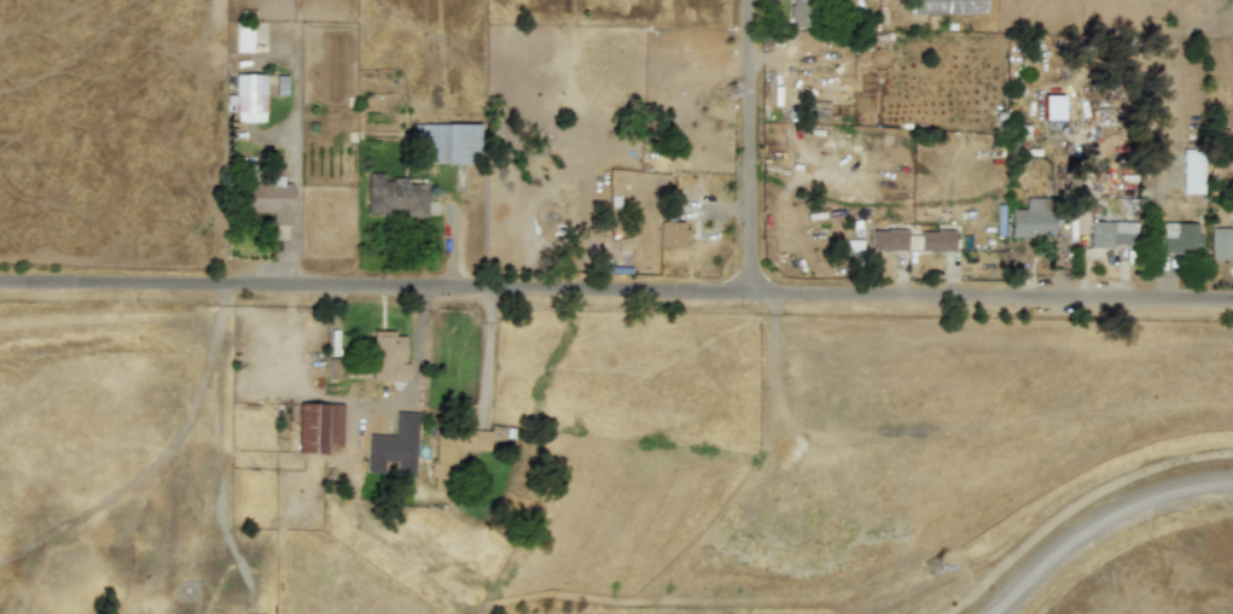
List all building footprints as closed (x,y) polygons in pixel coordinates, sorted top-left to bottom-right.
[(812,25),(812,0),(789,0),(789,25),(812,25)] [(233,51),(249,51),(250,23),(234,22),(233,51)] [(263,72),(233,74),(233,94),(225,94),(225,111),(235,111),(235,122),(264,121),(263,72)] [(284,75),(275,75),(277,94),(285,94),(284,75)] [(1062,119),(1062,95),(1042,95),(1042,119),(1062,119)] [(826,118),(827,101),(807,100),(805,117),(826,118)] [(476,123),(411,123),(411,148),(421,148),(421,163),(477,162),(476,123)] [(1180,192),(1202,193),(1203,152),(1181,151),(1180,192)] [(365,211),(402,211),(402,217),(425,217),(425,183),(406,183),(406,179),(382,179),(382,172),(365,172),(365,211)] [(244,211),(271,211),(271,224),(290,224),(290,183),(281,185),(281,175),(269,175),(269,182),(243,182),(244,211)] [(1008,235),(1052,236),(1053,198),(1024,197),(1024,209),(1008,209),(1008,235)] [(656,246),(684,246),(684,221),(657,221),(656,246)] [(1088,245),(1128,246),(1128,221),(1089,221),(1088,245)] [(1229,221),(1229,227),(1209,227),(1209,258),(1227,259),(1227,255),(1232,255),(1232,221),(1229,221)] [(1161,251),(1198,251),(1197,222),(1161,222),(1161,251)] [(953,230),(906,230),(906,228),(870,228),(870,250),(953,250),(953,230)] [(402,363),(403,335),(392,335),(392,331),(371,331),(370,379),(407,380),(407,363),(402,363)] [(339,451),(341,403),(297,402),(296,450),(339,451)] [(412,474),(415,413),(394,411),(392,434),(367,434),(365,472),(382,473),(382,460),(395,461),(395,474),(412,474)] [(435,427),(430,487),(452,489),(454,449),(488,450),(488,434),(498,435),(498,426),(490,426),(489,431),(435,427)]
